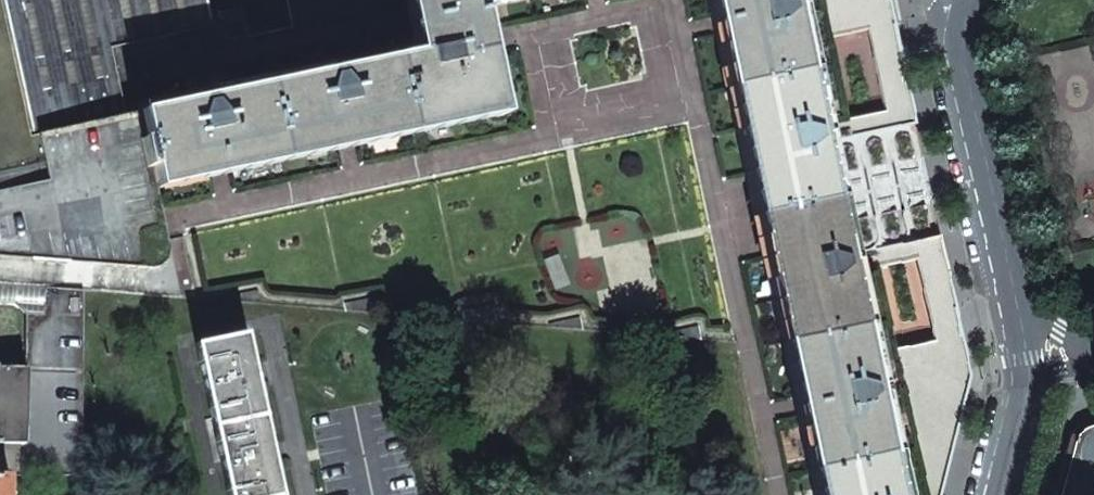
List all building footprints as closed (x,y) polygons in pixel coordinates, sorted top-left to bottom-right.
[(30,134),(39,132),(139,111),(134,84),(218,66),(205,0),(2,0),(30,134)] [(139,111),(156,182),(502,108),(479,1),(485,0),(412,0),(423,51),(139,111)] [(820,494),(894,494),(843,257),(818,143),(788,0),(715,0),(820,494)] [(818,143),(851,135),(830,38),(893,23),(889,1),(889,0),(788,0),(818,143)] [(875,58),(890,128),(914,123),(900,52),(875,58)] [(153,268),(159,267),(164,263),(167,259),(169,254),(170,249),(156,182),(139,111),(39,132),(50,179),(0,191),(0,256),(153,268)] [(915,242),(930,313),(955,308),(939,236),(915,242)] [(894,494),(939,494),(969,376),(961,335),(897,348),(875,249),(843,257),(894,494)] [(15,302),(26,312),(26,334),(83,333),(82,288),(0,282),(0,301),(15,302)] [(227,294),(227,300),(260,303),(257,288),(227,294)] [(346,302),(347,309),(380,312),(376,297),(346,302)] [(548,319),(549,325),(582,328),(580,312),(548,319)] [(667,328),(668,335),(701,338),(698,322),(667,328)] [(26,334),(26,368),(83,369),(83,333),(26,334)] [(230,494),(282,494),(247,333),(197,343),(230,494)] [(26,443),(26,368),(0,367),(0,442),(26,443)] [(26,443),(25,475),(82,474),(83,369),(26,368),(26,443)] [(1059,494),(1093,494),(1093,492),(1093,425),(1086,427),(1081,430),(1077,434),(1073,440),(1059,494)] [(8,475),(0,475),(0,494),(8,494),(8,475)]
